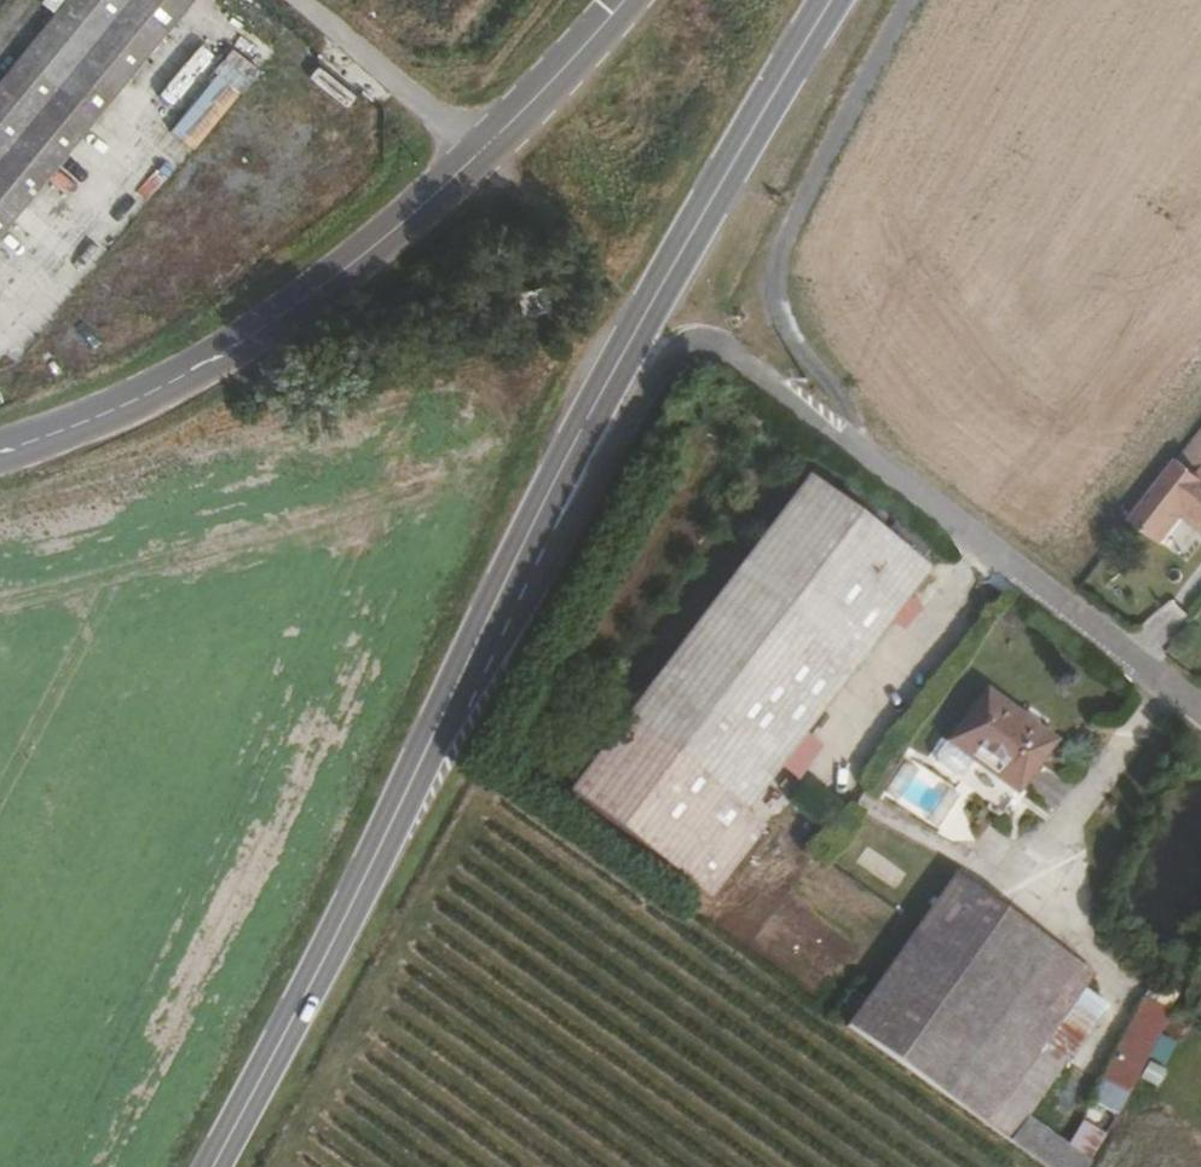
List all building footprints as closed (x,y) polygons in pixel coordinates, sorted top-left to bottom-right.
[(193,5),(187,0),(71,0),(0,85),(0,239),(193,5)] [(542,325),(535,292),(506,299),(513,331),(542,325)] [(1192,513),(1200,520),(1200,481),(1200,480),(1179,464),(1132,524),(1163,549),(1184,522),(1192,513)] [(746,819),(931,578),(811,487),(570,802),(709,908),(766,833),(746,819)] [(1192,513),(1184,522),(1200,536),(1200,520),(1192,513)] [(1023,796),(1059,745),(987,693),(950,744),(977,764),(1023,796)] [(962,785),(977,764),(950,744),(935,766),(962,785)] [(970,805),(913,764),(890,797),(947,837),(970,805)] [(987,1123),(1047,1037),(1071,1053),(1106,1004),(1082,987),(1094,971),(955,875),(849,1026),(987,1123)] [(1130,1089),(1173,1005),(1146,991),(1103,1075),(1130,1089)] [(1027,1117),(1071,1053),(1047,1037),(987,1123),(1050,1166),(1086,1166),(1090,1160),(1027,1117)]
